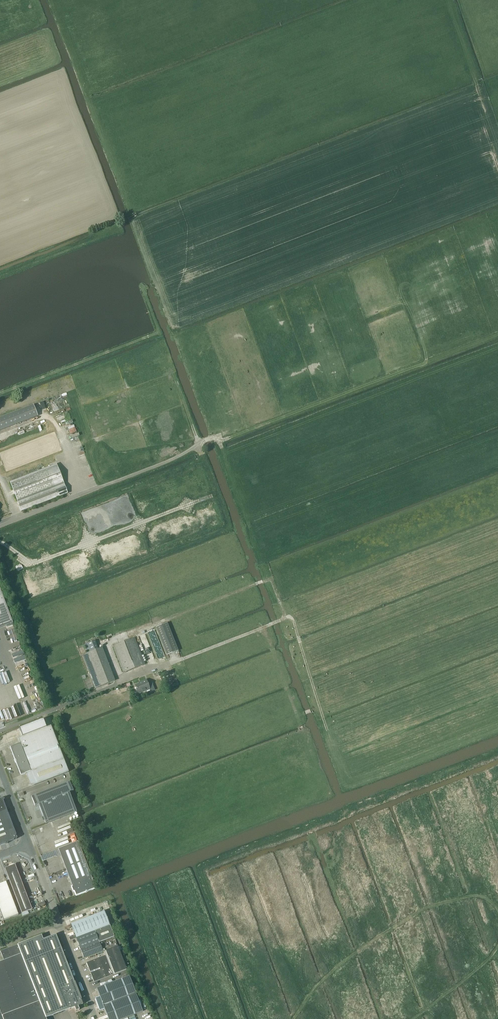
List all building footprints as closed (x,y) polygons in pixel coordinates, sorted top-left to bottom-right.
[(38,415),(34,405),(0,418),(0,430),(38,415)] [(21,511),(68,493),(57,464),(10,482),(21,511)] [(13,623),(0,589),(0,628),(13,623)] [(156,628),(167,655),(178,651),(167,623),(156,628)] [(123,673),(145,664),(135,638),(113,646),(123,673)] [(95,641),(84,645),(87,653),(98,649),(95,641)] [(95,688),(115,681),(102,648),(83,656),(95,688)] [(150,689),(151,692),(155,690),(153,684),(152,684),(151,681),(148,683),(146,680),(141,682),(142,683),(135,686),(138,694),(150,689)] [(19,744),(10,747),(15,760),(16,759),(17,763),(16,763),(21,775),(30,772),(31,771),(31,772),(34,770),(39,783),(68,772),(64,759),(51,726),(47,727),(46,728),(44,721),(19,730),(22,737),(18,739),(20,743),(19,744)] [(77,812),(69,793),(73,791),(70,782),(31,796),(35,806),(39,804),(46,824),(77,812)] [(17,838),(17,837),(16,836),(16,835),(3,801),(4,800),(4,799),(2,798),(0,799),(0,845),(5,843),(7,844),(8,843),(8,842),(14,840),(15,839),(16,839),(17,839),(17,838)] [(96,888),(78,842),(41,856),(42,860),(43,861),(60,854),(76,896),(96,888)] [(11,885),(22,881),(15,864),(5,868),(11,885)] [(19,915),(6,881),(0,884),(0,912),(3,920),(19,915)] [(18,902),(28,898),(22,881),(11,885),(18,902)] [(28,898),(18,902),(22,913),(32,909),(28,898)] [(71,924),(76,938),(110,925),(104,911),(71,924)] [(81,949),(99,942),(114,937),(110,925),(76,938),(81,949)] [(44,1013),(46,1018),(70,1009),(75,1007),(76,1011),(80,1010),(78,1006),(83,1004),(81,999),(82,999),(75,981),(74,982),(56,934),(43,939),(42,935),(18,944),(44,1013)] [(106,951),(118,946),(114,937),(99,942),(81,949),(84,959),(106,951)] [(3,1018),(30,1018),(44,1013),(18,944),(1,951),(4,960),(0,962),(0,1011),(3,1018)] [(127,969),(125,964),(127,963),(122,950),(120,951),(118,946),(106,951),(107,955),(87,963),(94,982),(127,969)] [(136,993),(129,976),(97,988),(100,997),(95,999),(100,1010),(104,1009),(108,1018),(123,1018),(143,1011),(136,993)]
